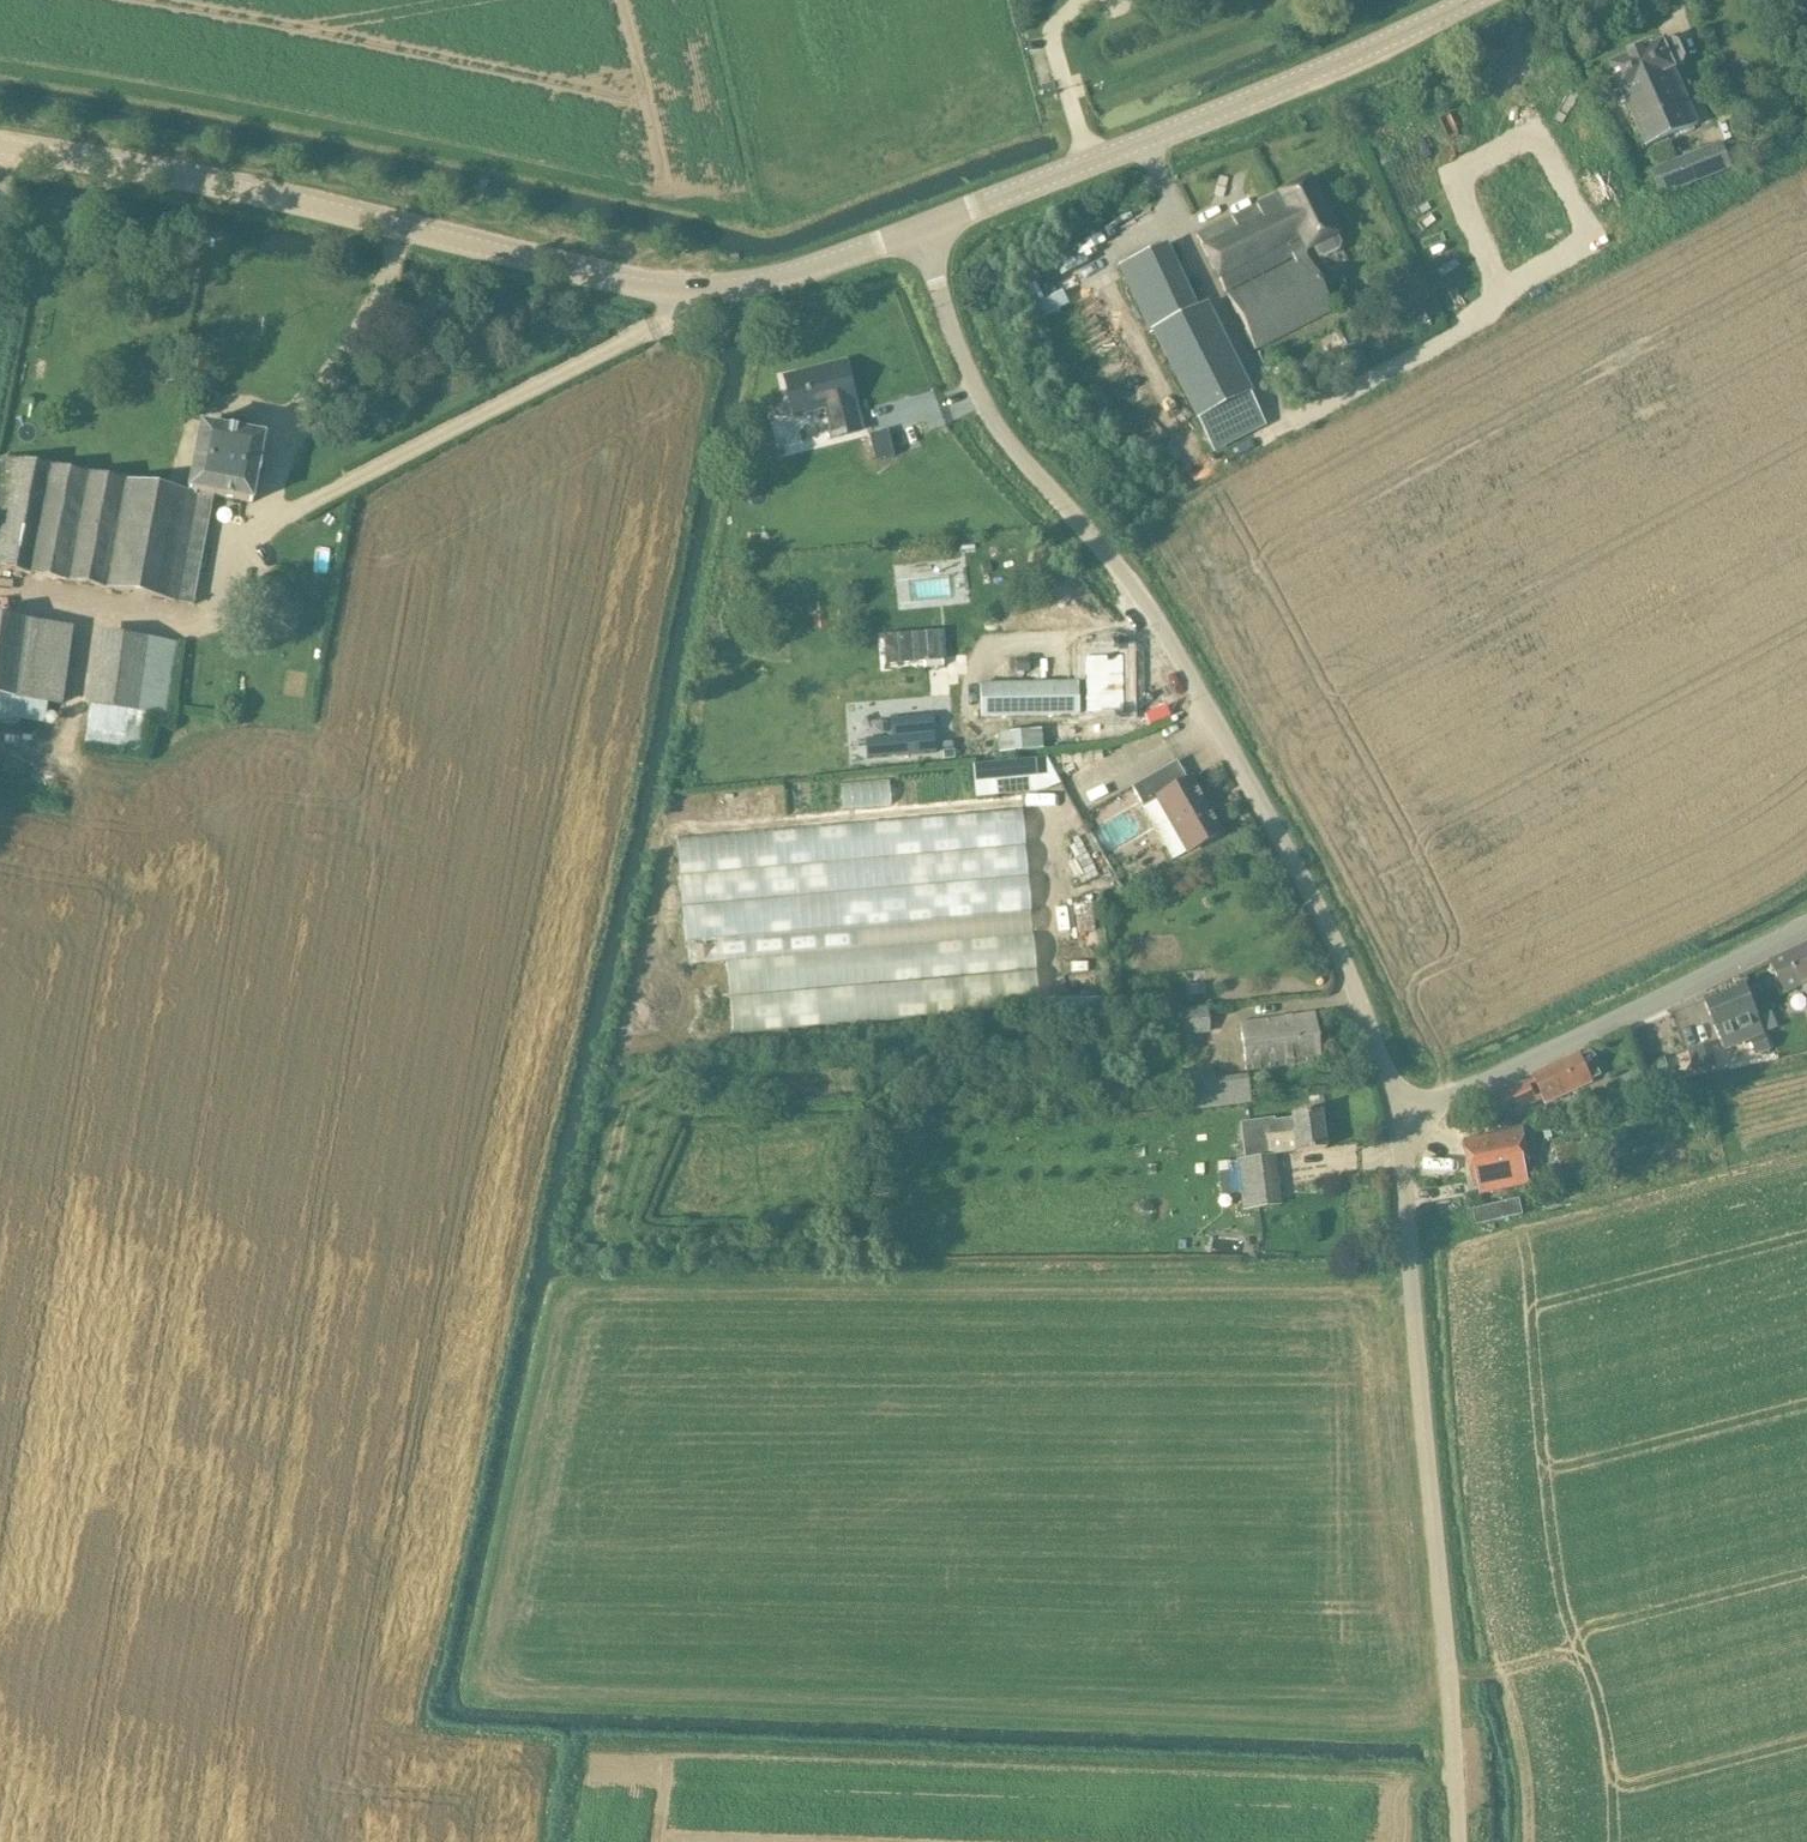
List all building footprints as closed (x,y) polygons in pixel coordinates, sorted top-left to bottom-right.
[(1625,51),(1629,59),(1611,67),(1623,94),(1624,93),(1648,147),(1697,126),(1674,71),(1676,70),(1675,68),(1684,64),(1686,58),(1680,43),(1672,41),(1664,44),(1645,52),(1641,44),(1625,51)] [(1733,170),(1732,169),(1723,142),(1676,161),(1670,146),(1650,154),(1656,169),(1651,171),(1661,197),(1733,170)] [(1308,179),(1196,237),(1225,292),(1292,258),(1294,261),(1226,296),(1255,351),(1333,310),(1304,254),(1306,250),(1336,234),(1308,179)] [(1061,251),(1007,272),(1016,297),(1071,277),(1061,251)] [(1195,311),(1184,287),(1140,310),(1150,332),(1153,330),(1162,348),(1210,324),(1202,308),(1195,311)] [(860,432),(853,402),(854,402),(844,363),(783,378),(792,416),(823,409),(831,439),(860,432)] [(1263,424),(1238,374),(1190,399),(1216,448),(1263,424)] [(219,430),(200,427),(188,491),(1,458),(0,464),(0,570),(192,606),(213,496),(251,503),(262,438),(219,430)] [(886,431),(868,436),(875,462),(893,457),(886,431)] [(63,707),(73,628),(0,618),(0,698),(63,707)] [(88,706),(92,707),(85,747),(142,757),(148,719),(168,719),(178,645),(147,642),(147,639),(99,632),(88,706)] [(1081,650),(1083,707),(1121,707),(1120,649),(1081,650)] [(1076,683),(981,684),(981,716),(1077,714),(1076,683)] [(867,759),(935,753),(932,715),(890,719),(892,738),(866,740),(867,759)] [(1041,731),(995,734),(998,754),(1042,750),(1041,731)] [(953,751),(943,752),(943,759),(953,759),(953,751)] [(1058,784),(1045,759),(973,766),(976,798),(1033,793),(1045,790),(1058,784)] [(1155,802),(1185,855),(1224,833),(1192,777),(1185,781),(1175,762),(1131,789),(1143,809),(1155,802)] [(1022,812),(678,841),(687,945),(1030,917),(1022,812)] [(1033,933),(725,961),(730,1034),(1037,1009),(1033,933)] [(1771,963),(1785,994),(1806,984),(1806,946),(1771,963)] [(1189,987),(1190,997),(1205,995),(1204,985),(1189,987)] [(1745,985),(1706,1001),(1719,1034),(1720,1034),(1726,1050),(1751,1041),(1757,1056),(1770,1051),(1758,1019),(1759,1018),(1745,985)] [(1171,1009),(1174,1037),(1210,1034),(1207,1007),(1171,1009)] [(1772,1013),(1763,1017),(1769,1031),(1778,1027),(1772,1013)] [(1241,1025),(1247,1069),(1318,1059),(1312,1015),(1279,1019),(1279,1020),(1241,1025)] [(1690,1070),(1714,1066),(1711,1043),(1686,1047),(1690,1070)] [(1589,1052),(1581,1056),(1580,1054),(1533,1076),(1535,1080),(1504,1095),(1513,1115),(1544,1100),(1546,1104),(1593,1082),(1593,1081),(1602,1077),(1597,1068),(1598,1063),(1597,1058),(1594,1054),(1592,1052),(1589,1052)] [(1652,1078),(1653,1078),(1665,1074),(1661,1060),(1648,1065),(1652,1078)] [(1251,1102),(1251,1101),(1247,1075),(1213,1080),(1211,1070),(1180,1075),(1184,1111),(1251,1102)] [(1270,1139),(1293,1136),(1296,1153),(1326,1149),(1321,1113),(1241,1123),(1245,1158),(1238,1159),(1245,1210),(1282,1205),(1275,1154),(1272,1155),(1270,1139)] [(1466,1142),(1474,1181),(1529,1170),(1522,1131),(1466,1142)] [(1472,1221),(1519,1216),(1517,1199),(1470,1205),(1472,1221)]
